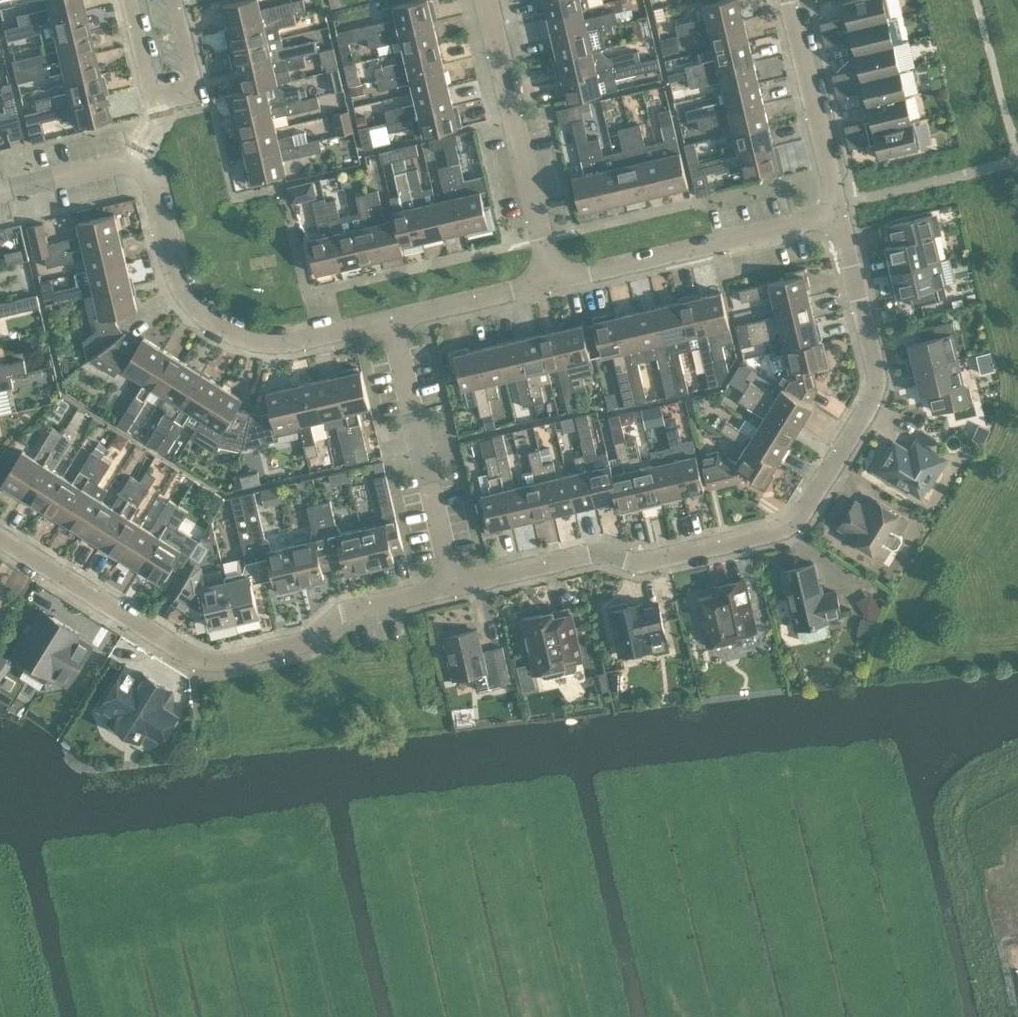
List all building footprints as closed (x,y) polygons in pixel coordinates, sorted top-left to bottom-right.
[(17,13),(20,23),(85,8),(83,0),(47,0),(49,6),(35,9),(17,13)] [(224,2),(230,25),(295,9),(307,6),(306,0),(287,0),(275,3),(262,6),(260,0),(232,0),(224,2)] [(339,30),(341,40),(351,38),(354,37),(369,34),(434,19),(432,9),(434,8),(436,6),(434,0),(405,0),(394,2),(397,16),(384,19),(383,19),(366,23),(352,26),(339,30)] [(549,13),(583,5),(591,3),(590,0),(546,0),(549,13)] [(677,21),(679,33),(695,29),(695,26),(744,15),(741,0),(706,0),(705,0),(708,14),(694,17),(677,21)] [(822,20),(824,31),(890,16),(886,0),(846,0),(847,8),(844,9),(841,13),(842,15),(822,20)] [(583,5),(549,13),(554,34),(611,21),(619,19),(617,8),(599,12),(599,13),(586,16),(583,5)] [(20,23),(5,26),(8,38),(40,30),(42,30),(44,40),(56,37),(90,29),(85,8),(20,23)] [(229,31),(228,33),(230,43),(232,45),(234,44),(235,46),(283,35),(281,26),(282,24),(296,21),(298,20),(295,9),(230,25),(231,30),(229,31)] [(649,12),(638,15),(643,36),(654,33),(649,12)] [(679,33),(661,37),(664,47),(698,39),(713,35),(715,46),(749,37),(744,15),(695,26),(695,29),(679,33)] [(890,16),(824,31),(827,42),(847,37),(848,41),(851,42),(855,41),(857,51),(896,41),(890,16)] [(434,19),(369,34),(371,45),(389,41),(388,40),(393,39),(396,50),(439,40),(434,19)] [(611,21),(554,34),(559,55),(593,47),(601,46),(608,44),(605,31),(613,29),(611,21)] [(45,51),(12,58),(15,69),(95,50),(90,29),(56,37),(58,48),(45,51)] [(233,48),(232,50),(234,60),(236,62),(238,61),(239,67),(305,52),(302,41),(300,41),(287,44),(284,43),(283,35),(235,46),(235,47),(233,48)] [(704,59),(686,63),(687,66),(689,74),(754,58),(749,37),(715,46),(718,56),(704,59)] [(315,38),(302,41),(305,52),(318,49),(315,38)] [(351,38),(341,40),(346,61),(356,59),(351,38)] [(393,61),(376,65),(379,76),(444,61),(439,40),(396,50),(398,60),(393,61)] [(855,67),(834,72),(836,83),(902,67),(896,41),(857,51),(860,60),(857,61),(855,61),(854,64),(855,67)] [(336,44),(320,47),(324,63),(327,63),(329,68),(340,65),(336,44)] [(557,58),(555,60),(557,68),(560,69),(562,69),(564,77),(613,65),(613,66),(641,59),(638,48),(626,50),(617,53),(609,54),(601,48),(601,46),(593,47),(559,55),(559,57),(557,58)] [(95,50),(15,69),(18,80),(50,72),(63,69),(66,79),(100,71),(95,50)] [(305,52),(239,67),(244,87),(244,88),(279,80),(292,76),(290,67),(307,62),(305,52)] [(613,65),(564,77),(569,98),(603,90),(618,87),(615,75),(661,64),(658,55),(641,59),(613,66),(613,65)] [(356,59),(346,61),(350,82),(362,79),(357,58),(356,59)] [(754,58),(689,74),(692,85),(709,81),(709,80),(722,77),(725,87),(759,79),(754,58)] [(444,61),(379,76),(381,87),(398,83),(398,82),(412,79),(415,90),(449,82),(444,61)] [(340,65),(329,68),(333,88),(345,86),(340,65)] [(687,66),(669,71),(671,78),(689,74),(687,66)] [(902,67),(836,83),(839,94),(860,89),(860,92),(863,94),(864,93),(868,93),(870,102),(908,93),(902,67)] [(54,92),(35,97),(38,107),(38,108),(105,92),(103,85),(106,84),(107,82),(105,73),(103,72),(100,73),(100,71),(66,79),(68,90),(54,93),(54,92)] [(3,82),(2,85),(3,91),(14,88),(12,79),(10,80),(3,82)] [(696,105),(687,107),(690,117),(699,115),(699,116),(764,100),(759,79),(725,87),(725,88),(717,90),(720,100),(714,101),(696,105)] [(231,93),(230,95),(232,105),(234,107),(236,106),(238,112),(303,96),(300,85),(281,90),(279,80),(244,88),(244,87),(233,90),(233,92),(231,93)] [(364,80),(351,83),(353,93),(366,90),(364,80)] [(403,103),(386,107),(389,118),(454,103),(449,82),(415,90),(417,100),(403,103)] [(14,88),(3,91),(8,112),(19,109),(14,88)] [(105,92),(38,108),(40,118),(59,113),(73,110),(76,123),(111,115),(105,92)] [(237,118),(235,120),(238,130),(240,132),(242,131),(243,133),(277,125),(274,114),(288,111),(306,107),(321,104),(319,93),(303,96),(238,112),(239,117),(237,118)] [(866,118),(846,123),(848,134),(914,118),(908,93),(870,102),(872,111),(868,112),(866,115),(866,118)] [(612,94),(602,96),(604,107),(615,104),(612,94)] [(591,99),(581,101),(585,114),(594,112),(591,99)] [(764,100),(699,116),(701,127),(719,123),(719,122),(732,119),(735,130),(769,122),(764,100)] [(581,101),(558,107),(561,120),(573,118),(584,115),(581,101)] [(454,103),(389,118),(391,129),(408,125),(408,124),(414,123),(417,134),(425,132),(459,124),(463,123),(461,111),(458,110),(456,110),(454,103)] [(666,137),(656,140),(668,188),(689,183),(681,148),(674,117),(671,104),(659,107),(662,120),(666,137)] [(38,107),(25,110),(28,121),(40,118),(38,108),(38,107)] [(351,107),(334,110),(339,131),(355,128),(351,107)] [(8,125),(11,137),(25,133),(19,109),(8,112),(5,113),(0,114),(0,126),(8,125)] [(367,112),(357,114),(360,124),(369,122),(367,112)] [(584,115),(573,118),(578,140),(582,157),(583,157),(586,171),(574,174),(582,208),(605,203),(589,137),(584,115)] [(914,118),(848,134),(851,145),(872,140),(872,143),(875,145),(880,144),(882,154),(921,145),(914,118)] [(641,121),(630,123),(647,193),(668,188),(656,140),(646,142),(641,121)] [(369,122),(360,124),(364,146),(375,143),(370,122),(369,122)] [(737,140),(722,144),(725,153),(725,154),(774,143),(769,122),(735,130),(737,140)] [(624,147),(614,150),(617,163),(626,198),(647,193),(630,123),(619,126),(624,147)] [(277,125),(243,133),(247,154),(297,142),(296,141),(294,132),(279,135),(277,125)] [(307,128),(294,131),(294,132),(296,141),(309,139),(307,128)] [(457,131),(444,134),(446,144),(450,162),(461,159),(457,141),(459,141),(457,131)] [(444,134),(430,137),(433,147),(446,144),(444,134)] [(589,137),(605,203),(626,198),(617,163),(614,150),(604,152),(600,135),(589,137)] [(247,164),(246,166),(250,181),(252,182),(254,181),(254,182),(270,178),(269,174),(287,170),(284,156),(298,153),(323,148),(320,136),(309,139),(296,141),(297,142),(247,154),(250,163),(247,164)] [(695,138),(685,140),(690,162),(691,162),(700,160),(700,159),(695,138)] [(417,141),(402,144),(404,155),(419,152),(417,141)] [(700,160),(691,162),(693,173),(694,173),(728,165),(729,170),(744,167),(746,175),(766,170),(766,172),(768,173),(783,170),(784,168),(781,153),(779,152),(777,152),(774,143),(725,154),(725,153),(700,159),(700,160)] [(402,144),(380,149),(382,160),(393,157),(397,170),(401,192),(391,194),(394,208),(396,216),(403,242),(424,237),(407,168),(404,155),(402,144)] [(465,177),(461,159),(450,162),(466,227),(474,225),(474,229),(495,225),(496,223),(492,204),(490,203),(485,204),(482,189),(488,188),(484,173),(465,177)] [(447,196),(437,198),(445,232),(466,227),(450,162),(439,165),(444,182),(447,196)] [(418,165),(407,168),(424,237),(445,232),(437,198),(433,184),(423,187),(418,165)] [(314,178),(289,184),(293,199),(317,193),(314,178)] [(710,180),(696,183),(698,193),(712,190),(710,180)] [(379,187),(368,189),(383,255),(405,250),(403,242),(396,216),(386,218),(383,204),(380,189),(379,187)] [(361,209),(351,212),(362,260),(383,255),(368,189),(357,192),(361,209)] [(323,233),(309,236),(317,270),(341,265),(326,199),(327,199),(326,195),(314,198),(319,219),(320,219),(323,233)] [(327,199),(326,199),(341,265),(362,260),(351,212),(341,214),(337,197),(327,199)] [(899,240),(887,243),(893,268),(941,257),(935,232),(942,230),(937,209),(894,219),(896,229),(899,240)] [(40,222),(30,224),(37,255),(47,253),(121,236),(116,213),(81,221),(83,231),(75,233),(76,235),(45,243),(40,222)] [(121,236),(47,253),(49,263),(87,254),(91,267),(126,259),(121,236)] [(22,246),(6,250),(8,260),(25,257),(22,246)] [(941,257),(893,268),(899,294),(911,291),(914,303),(949,294),(946,282),(947,282),(941,257)] [(80,283),(55,289),(58,299),(97,290),(132,282),(126,259),(91,267),(76,270),(80,283)] [(771,279),(740,286),(743,298),(773,291),(776,301),(810,293),(808,286),(812,283),(807,265),(787,270),(788,275),(771,279)] [(99,328),(86,338),(90,356),(125,330),(118,320),(116,315),(115,310),(137,305),(132,282),(97,290),(103,314),(97,316),(100,328),(99,328)] [(722,289),(701,294),(713,343),(718,365),(721,379),(729,366),(723,341),(723,340),(734,338),(730,323),(722,289)] [(681,298),(680,299),(688,333),(687,333),(690,344),(701,341),(705,361),(707,368),(710,383),(721,380),(721,379),(718,365),(713,343),(701,294),(693,295),(690,292),(682,294),(681,298)] [(40,303),(38,293),(2,301),(0,301),(0,312),(40,303)] [(749,320),(737,322),(740,333),(815,315),(810,293),(776,301),(779,312),(749,320)] [(680,299),(659,303),(679,390),(689,388),(680,346),(690,344),(687,333),(688,333),(680,299)] [(659,303),(638,308),(649,356),(659,353),(663,370),(668,393),(679,390),(659,303)] [(617,313),(616,313),(636,398),(637,401),(647,398),(639,361),(639,358),(649,356),(638,308),(636,309),(617,313)] [(607,311),(594,314),(595,318),(603,353),(614,350),(621,380),(625,403),(636,401),(637,401),(636,398),(616,313),(610,315),(607,311)] [(815,315),(740,333),(742,344),(754,341),(774,336),(776,338),(779,347),(786,345),(820,337),(819,331),(822,327),(820,319),(816,317),(815,315)] [(922,337),(911,340),(917,365),(958,355),(953,332),(957,325),(954,317),(920,326),(922,337)] [(583,321),(562,326),(575,384),(576,383),(586,381),(584,372),(592,370),(594,367),(591,355),(583,321)] [(562,326),(541,331),(549,365),(559,363),(566,393),(577,391),(576,383),(575,384),(562,326)] [(125,330),(90,356),(90,357),(116,372),(122,362),(128,365),(128,366),(146,377),(164,348),(146,337),(141,345),(131,339),(126,331),(125,330)] [(541,331),(520,336),(533,394),(534,393),(536,400),(546,398),(544,391),(542,381),(552,378),(549,365),(541,331)] [(520,336),(499,341),(507,375),(517,373),(524,403),(536,400),(534,393),(533,394),(520,336)] [(787,367),(780,377),(810,396),(817,385),(815,384),(812,369),(831,364),(827,346),(822,345),(820,337),(786,345),(791,366),(787,367)] [(499,341),(478,346),(489,396),(490,396),(500,393),(497,378),(507,375),(499,341)] [(468,344),(449,349),(454,369),(460,368),(464,385),(475,383),(482,413),(484,413),(493,410),(490,396),(489,396),(478,346),(471,348),(468,344)] [(147,378),(129,407),(137,412),(155,383),(165,389),(183,360),(164,348),(146,377),(147,378)] [(958,355),(917,365),(923,391),(934,389),(939,408),(975,399),(971,384),(964,379),(958,355)] [(12,372),(28,369),(25,358),(8,362),(0,359),(0,375),(12,372)] [(170,406),(158,425),(167,430),(203,372),(183,360),(165,389),(166,389),(159,400),(170,406)] [(347,370),(339,373),(356,447),(359,458),(371,456),(359,407),(372,404),(363,367),(361,367),(360,365),(358,364),(348,366),(347,368),(347,370)] [(736,369),(731,378),(739,383),(743,377),(741,372),(736,369)] [(0,387),(14,383),(12,372),(0,375),(0,387)] [(203,372),(167,430),(176,436),(188,418),(196,423),(198,424),(222,384),(203,372)] [(339,373),(315,378),(325,419),(327,426),(339,423),(345,449),(356,447),(339,373)] [(315,378),(292,384),(302,424),(309,454),(321,451),(314,421),(325,419),(315,378)] [(751,378),(745,388),(802,423),(814,403),(784,385),(778,395),(751,378)] [(196,423),(191,433),(213,446),(218,448),(220,441),(244,447),(245,444),(252,413),(253,410),(235,406),(241,395),(240,395),(222,384),(198,424),(196,423)] [(252,413),(245,444),(274,437),(278,430),(302,424),(292,384),(269,389),(273,408),(262,411),(253,410),(252,413)] [(745,388),(740,397),(766,413),(760,423),(790,442),(802,423),(745,388)] [(577,391),(566,393),(569,407),(581,405),(577,391)] [(129,407),(121,421),(129,426),(137,412),(129,407)] [(632,408),(621,410),(624,422),(635,419),(632,408)] [(493,410),(484,413),(487,425),(496,423),(493,410)] [(588,410),(577,413),(580,426),(586,451),(597,500),(605,499),(606,501),(608,502),(618,500),(617,496),(618,495),(613,471),(614,471),(612,461),(601,464),(588,410)] [(677,412),(666,415),(669,426),(680,424),(677,412)] [(719,412),(713,422),(721,427),(727,417),(719,412)] [(577,413),(562,416),(565,429),(580,426),(577,413)] [(727,417),(721,427),(747,443),(748,443),(777,461),(790,442),(760,423),(753,434),(727,417)] [(980,420),(973,435),(985,441),(991,426),(980,420)] [(24,447),(4,480),(5,481),(5,480),(6,481),(5,483),(5,485),(14,490),(16,490),(17,488),(25,493),(64,430),(54,424),(52,427),(43,443),(36,455),(31,452),(24,447)] [(680,424),(669,426),(675,457),(676,457),(684,491),(706,486),(698,451),(694,436),(683,438),(680,424)] [(158,425),(149,439),(158,445),(167,430),(158,425)] [(621,459),(612,461),(614,471),(613,471),(618,495),(617,496),(618,500),(620,506),(621,505),(622,507),(624,509),(635,506),(636,504),(635,502),(642,501),(627,436),(625,427),(614,430),(621,459)] [(118,429),(112,440),(123,446),(129,436),(118,429)] [(64,430),(25,493),(32,497),(30,499),(31,501),(39,506),(42,506),(43,504),(44,505),(64,472),(54,466),(61,454),(62,454),(71,439),(73,436),(64,430)] [(167,430),(158,445),(167,451),(176,436),(167,430)] [(504,430),(494,433),(498,451),(499,456),(498,456),(513,520),(534,515),(526,481),(516,483),(510,453),(504,430)] [(627,436),(642,501),(648,499),(649,501),(651,502),(661,500),(662,497),(662,496),(663,496),(655,461),(645,464),(638,433),(627,436)] [(493,434),(481,437),(485,453),(497,450),(493,434)] [(100,439),(94,447),(102,453),(108,444),(100,439)] [(894,443),(880,466),(910,485),(917,489),(933,462),(940,467),(946,457),(919,440),(912,451),(904,446),(903,449),(895,443),(894,443)] [(723,452),(704,457),(710,482),(736,476),(740,471),(766,487),(776,472),(774,467),(777,461),(748,443),(747,443),(737,461),(723,452)] [(550,444),(541,446),(545,460),(553,458),(550,444)] [(537,479),(526,481),(534,515),(535,515),(538,518),(547,516),(549,512),(555,510),(544,461),(545,460),(541,446),(530,448),(537,479)] [(64,472),(44,505),(64,517),(103,454),(102,453),(94,447),(91,451),(81,467),(82,467),(74,479),(64,472)] [(356,447),(345,449),(348,461),(359,458),(356,447)] [(487,508),(482,510),(487,531),(505,526),(506,522),(513,520),(498,456),(499,456),(498,451),(487,454),(494,489),(483,491),(487,508)] [(579,469),(568,471),(576,505),(597,500),(586,451),(576,453),(579,469)] [(103,454),(64,517),(83,529),(103,497),(103,496),(109,486),(99,480),(100,478),(110,463),(112,460),(103,454)] [(675,457),(655,461),(663,496),(684,491),(676,457),(675,457)] [(545,460),(544,461),(555,510),(576,505),(568,471),(558,474),(555,458),(553,458),(545,460)] [(142,478),(102,541),(109,545),(108,547),(109,549),(117,554),(119,554),(120,552),(122,553),(142,521),(131,514),(139,502),(139,503),(149,487),(158,473),(148,467),(142,478)] [(349,467),(331,471),(333,480),(351,476),(349,467)] [(103,497),(83,529),(102,541),(142,478),(132,472),(130,475),(120,491),(121,491),(113,503),(103,497)] [(383,518),(362,522),(372,562),(394,557),(390,543),(403,540),(387,473),(377,475),(384,508),(383,508),(383,518)] [(256,488),(245,491),(255,537),(264,576),(278,573),(281,585),(282,588),(294,585),(293,582),(302,579),(292,539),(272,544),(268,535),(266,536),(263,524),(256,488)] [(247,571),(229,576),(236,616),(247,613),(249,617),(258,615),(259,614),(251,579),(264,576),(255,537),(245,491),(234,494),(244,539),(250,561),(247,571)] [(142,521),(122,553),(141,565),(180,502),(171,496),(168,500),(159,515),(152,527),(142,521)] [(857,498),(841,524),(850,530),(849,532),(887,556),(911,518),(877,497),(871,506),(857,498)] [(331,498),(320,501),(333,557),(348,553),(351,567),(372,562),(362,522),(341,528),(336,519),(331,498)] [(312,535),(292,539),(302,579),(323,574),(320,560),(333,557),(320,501),(310,504),(315,524),(312,525),(312,535)] [(180,502),(141,565),(161,577),(162,578),(164,574),(166,575),(168,575),(174,565),(173,563),(172,562),(182,545),(170,538),(177,526),(178,527),(187,511),(190,508),(180,502)] [(213,517),(202,534),(207,537),(212,538),(217,537),(213,517)] [(815,560),(784,567),(798,625),(799,625),(801,635),(806,638),(826,634),(829,629),(827,618),(829,618),(828,616),(843,612),(837,588),(823,591),(815,560)] [(197,568),(180,595),(201,608),(207,607),(210,623),(215,625),(225,623),(227,618),(236,616),(229,576),(207,582),(204,572),(197,568)] [(730,588),(701,595),(711,641),(716,640),(717,643),(720,646),(736,642),(738,638),(738,635),(742,634),(742,631),(757,627),(745,575),(728,579),(730,588)] [(609,603),(608,605),(612,624),(614,624),(614,626),(616,625),(622,651),(623,655),(656,648),(658,649),(671,646),(660,599),(642,604),(641,600),(630,602),(629,600),(627,599),(609,603)] [(552,607),(522,613),(534,668),(539,667),(540,669),(542,672),(545,673),(572,668),(574,665),(575,662),(575,658),(580,657),(570,609),(554,613),(552,607)] [(41,614),(18,650),(31,658),(30,664),(32,669),(42,675),(46,674),(52,670),(70,681),(94,642),(79,632),(81,629),(55,613),(51,620),(41,614)] [(862,614),(858,632),(873,635),(877,617),(862,614)] [(478,627),(447,634),(457,677),(477,672),(480,687),(503,682),(511,680),(503,644),(494,646),(483,648),(478,627)] [(527,661),(518,663),(520,672),(529,670),(527,661)] [(128,664),(102,707),(115,715),(114,718),(136,732),(146,730),(153,734),(166,732),(176,716),(175,711),(172,709),(170,691),(173,687),(146,670),(143,673),(128,664)] [(605,669),(594,671),(599,689),(609,687),(605,669)] [(613,669),(613,686),(623,686),(623,670),(613,669)]
